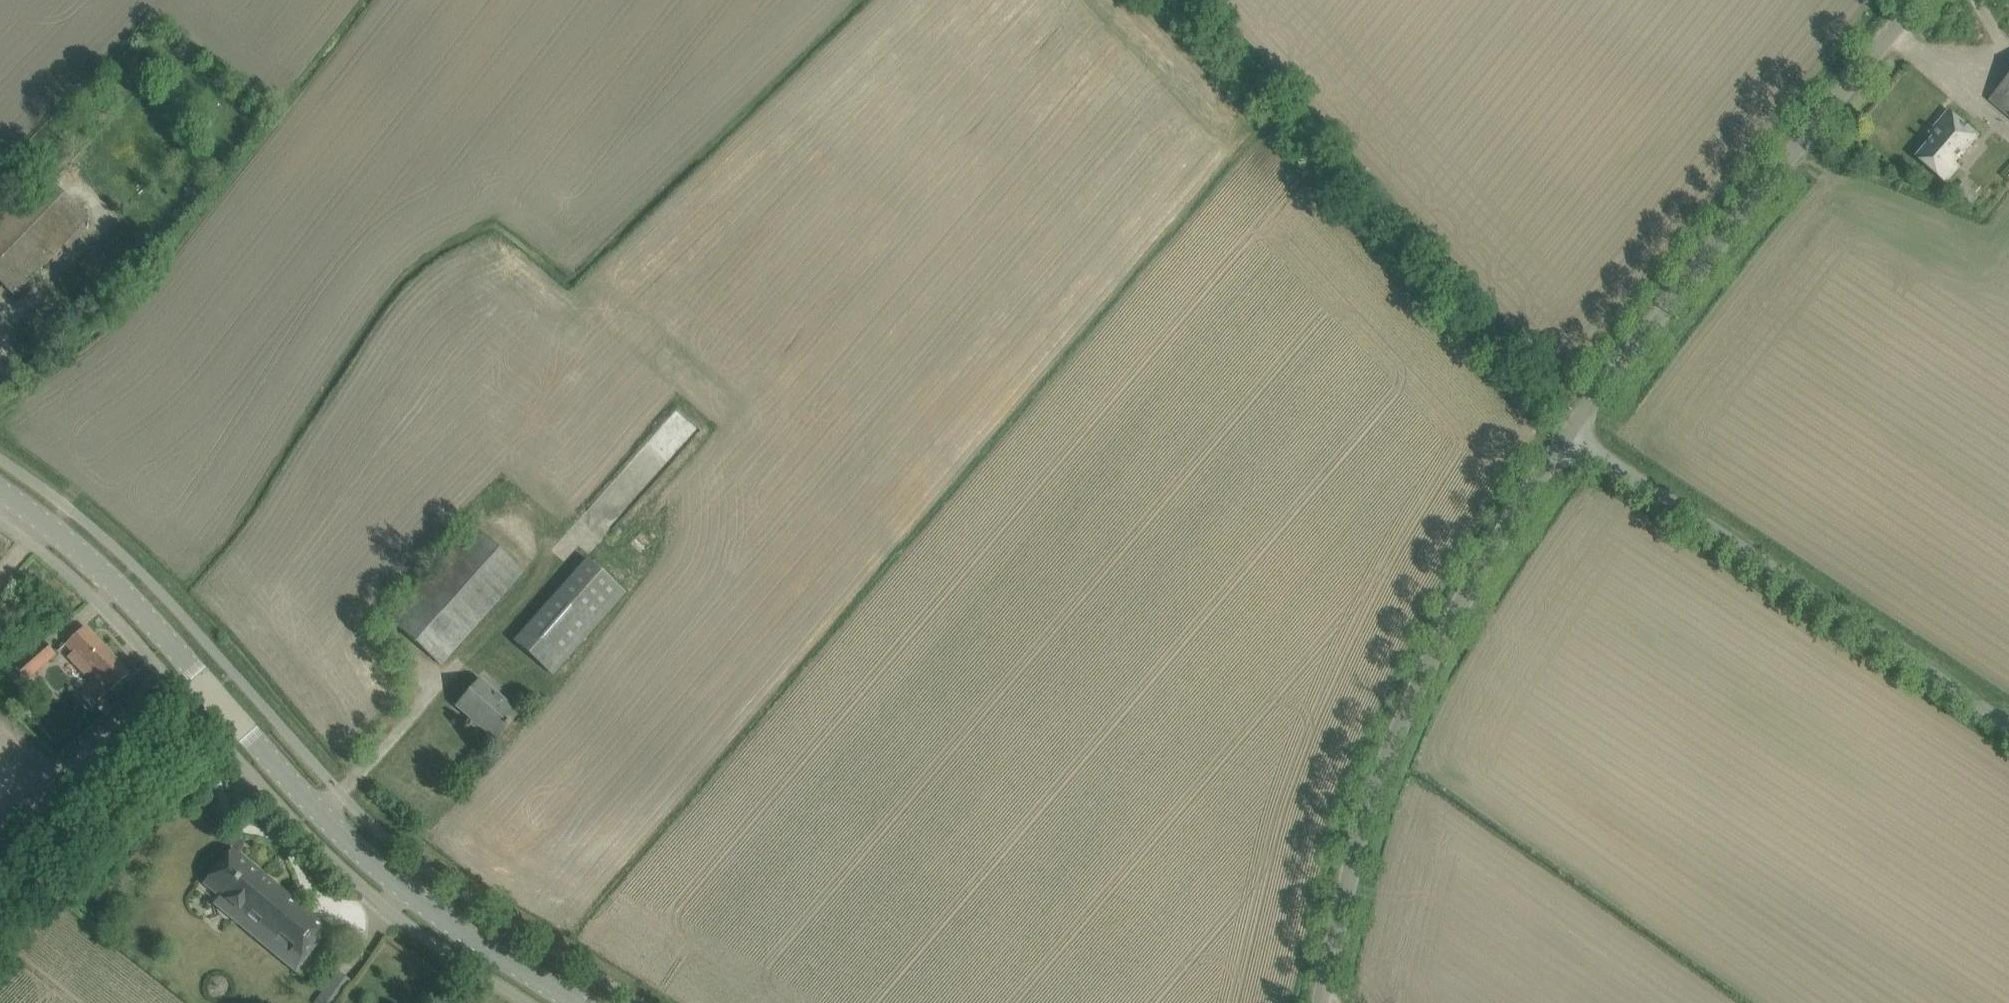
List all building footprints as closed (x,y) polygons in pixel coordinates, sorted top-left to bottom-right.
[(1990,100),(2008,116),(2008,78),(1990,100)] [(1940,131),(1918,157),(1946,182),(1958,168),(1953,164),(1977,136),(1948,112),(1936,127),(1940,131)] [(15,297),(90,219),(37,168),(0,207),(0,283),(15,297)] [(1956,191),(1971,204),(1978,195),(1964,182),(1956,191)] [(197,187),(185,187),(186,196),(197,195),(197,187)] [(473,526),(404,605),(390,620),(440,664),(523,571),(473,526)] [(625,592),(586,558),(513,641),(551,675),(625,592)] [(79,693),(81,695),(92,707),(109,691),(110,691),(129,674),(84,627),(65,645),(72,652),(67,656),(90,682),(79,693)] [(13,665),(25,680),(55,655),(42,641),(13,665)] [(457,706),(495,740),(518,714),(480,680),(457,706)] [(206,883),(302,962),(329,930),(233,851),(206,883)] [(323,1002),(339,1002),(355,980),(343,971),(323,1002)]
